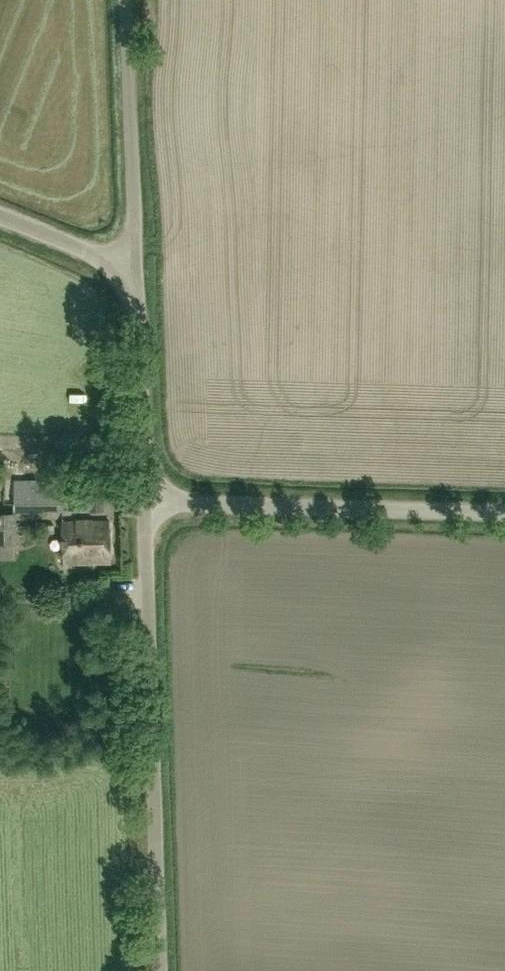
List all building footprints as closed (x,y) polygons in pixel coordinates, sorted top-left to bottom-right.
[(68,495),(68,480),(17,480),(17,511),(104,511),(104,495),(68,495)] [(63,521),(64,564),(111,563),(111,520),(63,521)]
